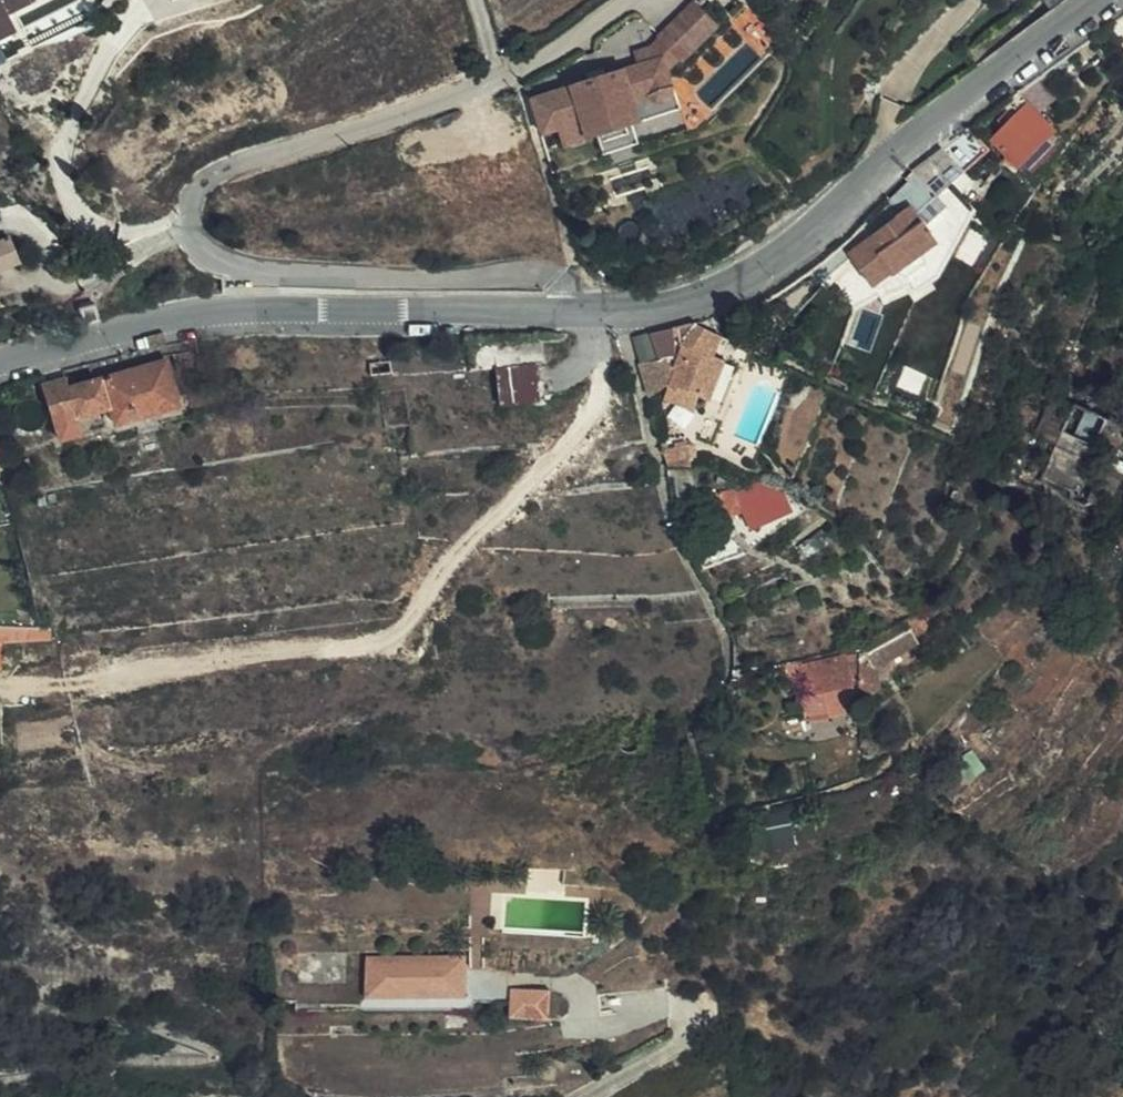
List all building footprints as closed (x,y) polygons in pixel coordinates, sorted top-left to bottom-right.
[(10,30),(0,15),(0,37),(10,30)] [(568,127),(569,142),(679,107),(664,62),(530,97),(541,133),(568,127)] [(1055,94),(1041,75),(1017,93),(1026,105),(1029,109),(1034,114),(1055,94)] [(1052,130),(1034,114),(1029,109),(1026,105),(992,139),(1019,166),(1052,130)] [(925,161),(949,183),(961,173),(938,150),(925,161)] [(937,194),(949,183),(925,161),(913,172),(927,185),(937,194)] [(916,195),(927,185),(913,172),(903,180),(916,195)] [(910,209),(932,240),(945,218),(924,194),(910,209)] [(920,250),(933,242),(932,240),(910,209),(908,206),(848,250),(871,283),(893,269),(907,274),(921,263),(920,250)] [(965,281),(987,240),(967,231),(952,258),(964,265),(958,277),(965,281)] [(14,263),(6,238),(0,240),(0,269),(14,263)] [(907,305),(917,294),(904,285),(890,290),(907,305)] [(80,324),(97,320),(91,299),(76,303),(80,324)] [(690,321),(674,325),(675,330),(677,344),(670,368),(666,367),(661,385),(664,387),(693,397),(694,395),(704,398),(712,376),(716,365),(719,357),(707,353),(715,333),(690,321)] [(670,325),(645,331),(656,356),(672,353),(671,331),(670,325)] [(651,357),(644,332),(628,336),(635,361),(651,357)] [(156,346),(84,364),(89,381),(65,387),(61,378),(40,383),(56,438),(76,432),(72,418),(104,408),(110,422),(173,403),(156,346)] [(635,362),(645,396),(661,385),(666,367),(662,356),(635,362)] [(909,394),(920,372),(892,359),(881,381),(909,394)] [(529,364),(494,368),(497,402),(532,398),(529,364)] [(732,371),(716,365),(712,376),(719,379),(713,396),(714,396),(712,401),(719,404),(732,371)] [(693,397),(664,387),(660,397),(690,408),(693,397)] [(958,439),(960,432),(953,428),(951,435),(958,439)] [(671,445),(661,447),(664,462),(685,464),(685,456),(685,443),(683,444),(671,445)] [(709,521),(738,513),(731,488),(701,495),(709,521)] [(33,506),(43,503),(41,490),(30,492),(33,506)] [(752,527),(779,513),(773,501),(764,505),(756,490),(740,497),(743,505),(740,506),(752,527)] [(856,673),(855,695),(873,689),(874,664),(913,643),(901,620),(861,642),(857,643),(856,673)] [(26,625),(0,625),(0,642),(27,641),(26,625)] [(38,626),(26,625),(27,641),(41,640),(38,626)] [(963,638),(958,633),(946,644),(952,650),(963,638)] [(852,694),(848,675),(846,663),(854,661),(852,649),(793,664),(796,673),(800,692),(818,687),(823,703),(825,710),(849,703),(847,695),(852,694)] [(793,661),(779,665),(782,677),(796,673),(793,664),(793,661)] [(848,675),(856,673),(854,661),(846,663),(848,675)] [(799,709),(823,703),(818,687),(800,692),(795,693),(799,709)] [(953,770),(963,780),(978,765),(968,755),(953,770)] [(936,787),(953,805),(970,788),(963,780),(953,770),(936,787)] [(644,951),(601,959),(607,991),(650,984),(644,951)] [(362,956),(362,984),(461,984),(461,956),(362,956)] [(461,984),(362,984),(362,998),(462,998),(461,984)] [(506,989),(505,1018),(545,1019),(546,989),(506,989)]
